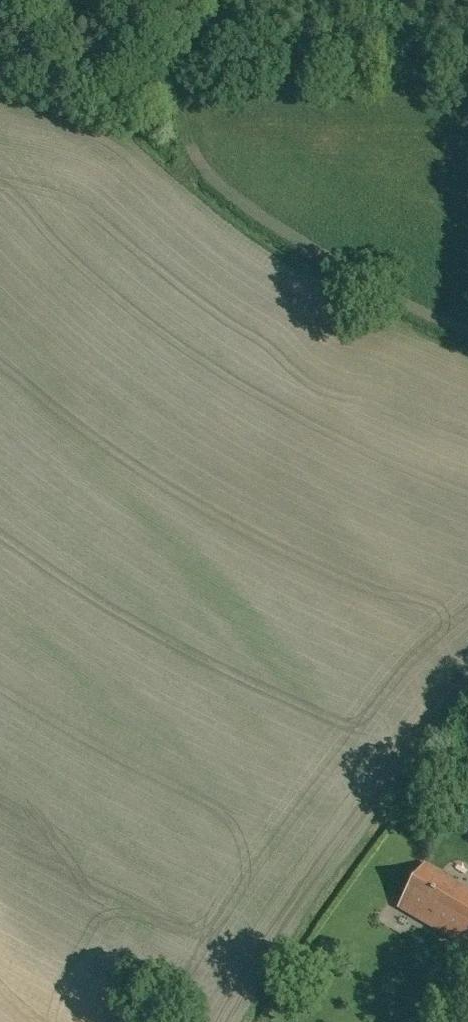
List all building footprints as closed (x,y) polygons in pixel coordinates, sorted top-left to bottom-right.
[(425,864),(399,909),(467,949),(467,889),(425,864)]
